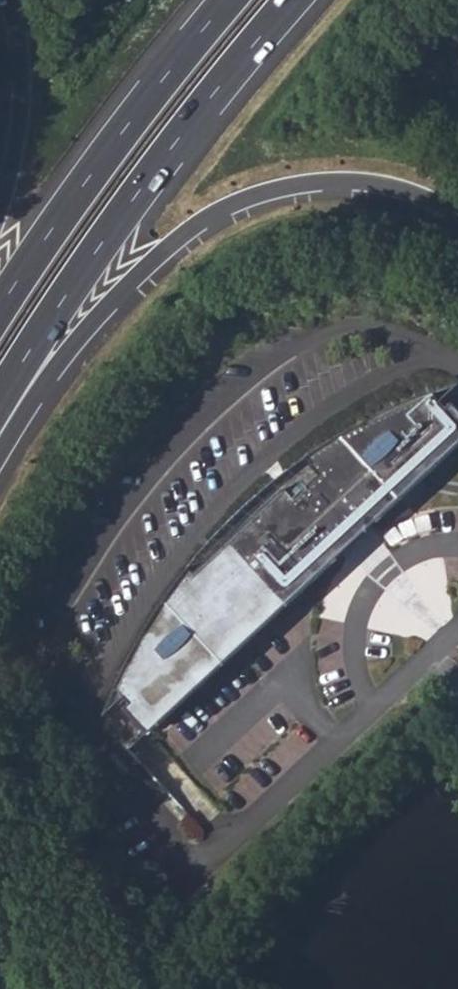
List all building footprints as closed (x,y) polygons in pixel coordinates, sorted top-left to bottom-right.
[(143,740),(457,452),(457,418),(451,410),(445,416),(431,401),(414,407),(376,422),(339,442),(305,464),(271,488),(241,515),(213,542),(186,574),(138,640),(119,677),(111,693),(124,709),(119,713),(143,740)]
